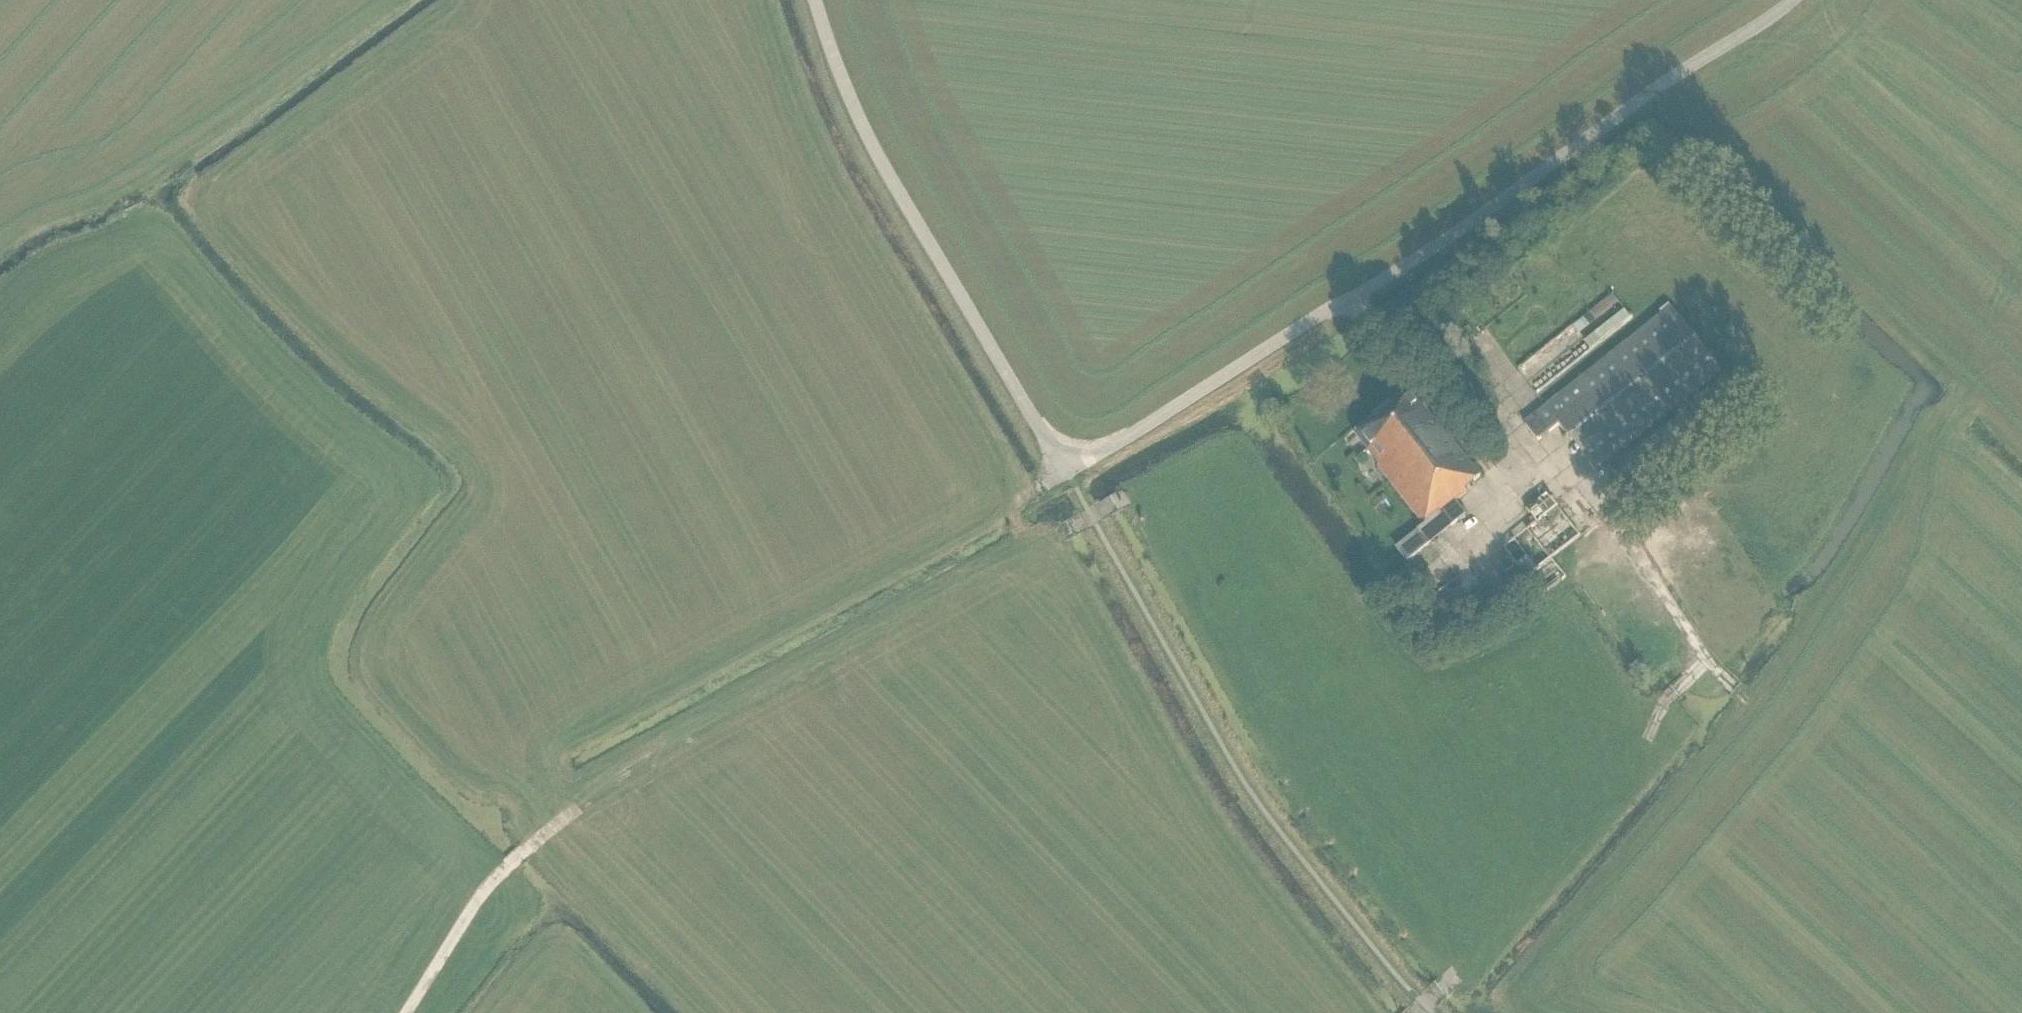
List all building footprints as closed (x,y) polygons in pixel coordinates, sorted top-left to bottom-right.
[(1521,294),(1507,280),(1476,309),(1489,323),(1521,294)] [(1620,296),(1547,341),(1562,365),(1635,319),(1620,296)] [(1595,471),(1721,371),(1672,308),(1525,424),(1538,441),(1559,425),(1595,471)] [(1466,490),(1482,477),(1435,418),(1433,419),(1411,391),(1357,435),(1369,451),(1367,453),(1426,527),(1419,532),(1421,534),(1400,552),(1408,563),(1467,515),(1457,502),(1469,493),(1466,490)] [(1641,505),(1716,447),(1687,412),(1614,470),(1641,505)] [(1553,558),(1581,537),(1548,494),(1527,509),(1538,523),(1504,548),(1527,578),(1543,598),(1568,578),(1553,558)]
